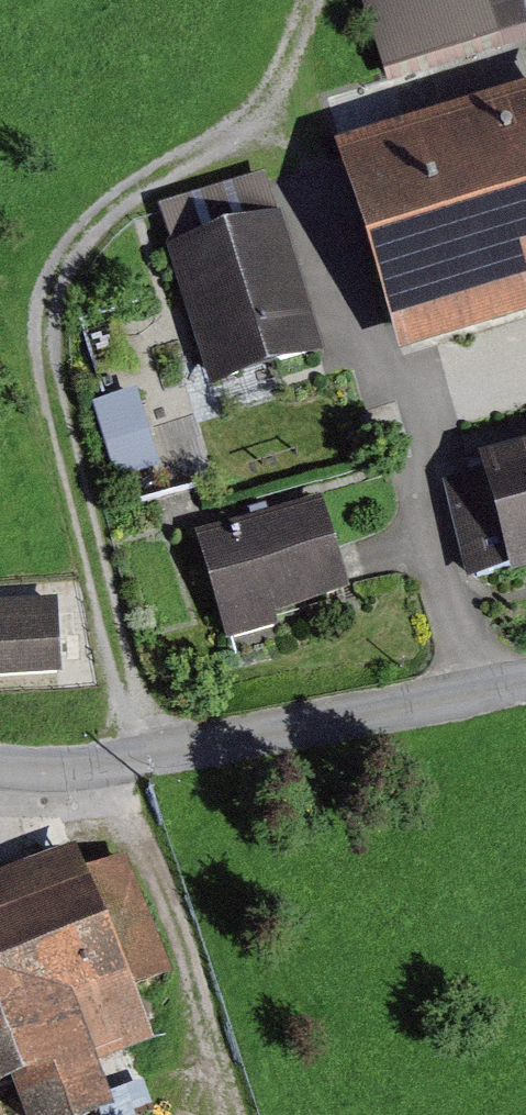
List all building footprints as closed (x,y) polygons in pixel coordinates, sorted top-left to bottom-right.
[(525,39),(525,0),(386,0),(385,0),(407,74),(525,39)] [(337,162),(402,367),(525,328),(525,103),(337,162)] [(268,182),(150,220),(208,401),(326,363),(268,182)] [(98,402),(119,473),(159,462),(138,390),(98,402)] [(482,457),(488,479),(446,488),(467,578),(509,569),(515,593),(525,590),(525,447),(482,457)] [(217,637),(350,597),(320,499),(187,539),(217,637)] [(0,611),(0,677),(68,672),(63,606),(0,611)] [(81,835),(0,867),(0,1103),(15,1097),(22,1114),(109,1114),(90,1067),(147,1044),(127,993),(177,974),(129,852),(94,866),(81,835)]
